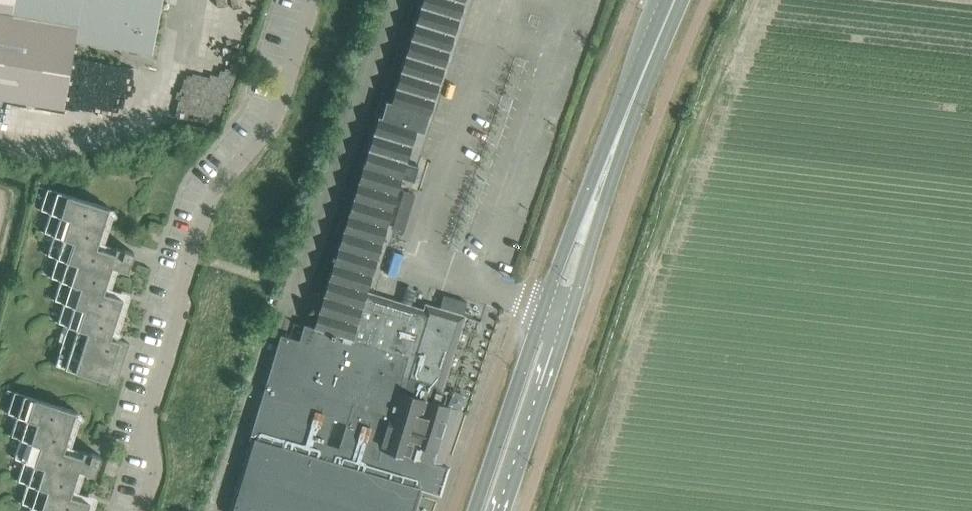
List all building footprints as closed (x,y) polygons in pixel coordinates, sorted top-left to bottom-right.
[(161,0),(0,0),(0,99),(64,110),(75,42),(152,55),(161,0)] [(366,291),(402,177),(413,181),(418,166),(406,162),(416,129),(424,132),(464,0),(422,0),(391,103),(386,101),(381,117),(378,116),(313,327),(304,325),(299,341),(280,335),(226,510),(415,510),(422,489),(432,492),(458,410),(451,408),(438,404),(465,316),(424,303),(423,309),(366,291)] [(108,208),(47,188),(40,209),(50,213),(44,232),(53,235),(47,255),(57,258),(50,277),(60,280),(54,300),(64,303),(57,322),(67,325),(55,364),(116,384),(129,343),(109,337),(122,298),(103,292),(111,266),(127,271),(133,252),(123,249),(123,250),(115,247),(113,253),(96,247),(108,208)] [(14,391),(7,413),(16,416),(10,435),(20,438),(14,458),(23,461),(17,480),(27,484),(21,503),(30,506),(29,510),(85,510),(88,501),(69,495),(78,469),(93,474),(99,455),(90,452),(89,453),(82,451),(80,456),(62,450),(75,411),(14,391)]
